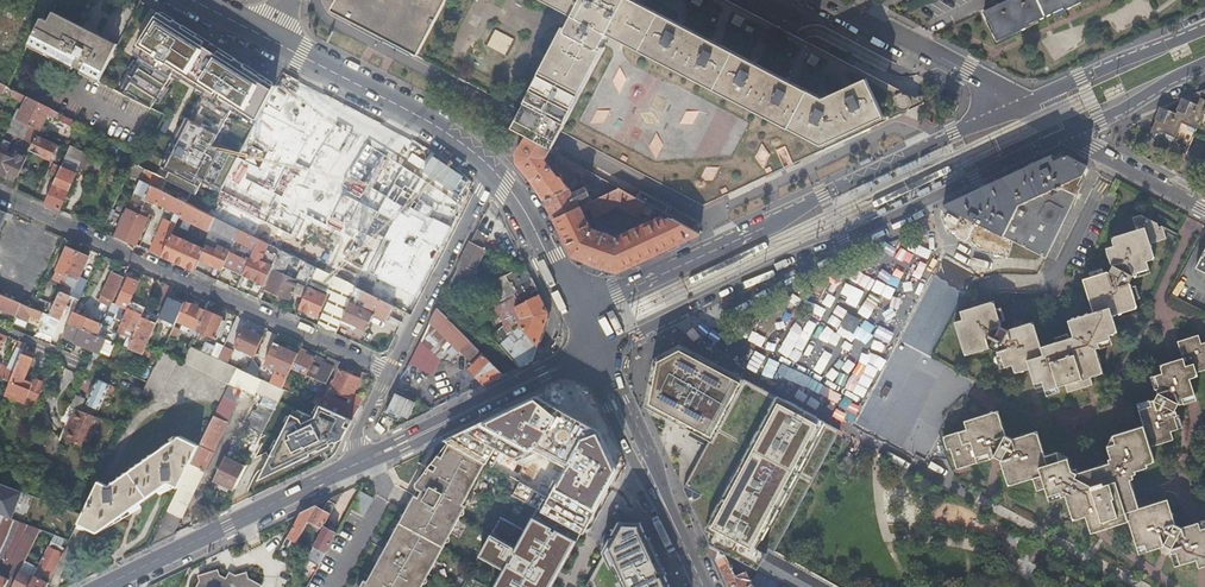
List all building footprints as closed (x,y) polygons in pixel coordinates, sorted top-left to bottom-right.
[(527,136),(551,149),(556,139),(561,131),(703,204),(923,102),(902,91),(729,0),(336,0),(331,10),(459,78),(520,109),(516,118),(511,127),(527,136)] [(983,11),(987,19),(989,18),(995,30),(993,31),(997,40),(1028,26),(1027,24),(1063,7),(1064,9),(1066,8),(1083,0),(1006,0),(983,11)] [(223,52),(159,11),(135,47),(143,52),(119,91),(151,108),(156,101),(154,99),(156,96),(158,97),(174,72),(206,92),(198,104),(190,119),(186,117),(161,166),(169,170),(165,178),(196,193),(203,177),(222,187),(238,157),(213,144),(226,121),(234,109),(242,115),(240,119),(254,128),(255,126),(267,101),(276,85),(223,52)] [(49,20),(41,17),(30,42),(101,78),(117,47),(52,13),(49,20)] [(17,118),(32,125),(39,129),(41,130),(49,114),(58,118),(59,117),(72,123),(74,119),(8,86),(0,82),(0,97),(6,100),(9,95),(25,102),(17,118)] [(1203,92),(1196,107),(1182,101),(1175,116),(1160,110),(1149,136),(1152,137),(1156,135),(1157,133),(1163,136),(1163,137),(1164,142),(1171,145),(1177,133),(1176,130),(1179,129),(1179,127),(1184,129),(1184,130),(1187,134),(1193,136),(1192,139),(1204,144),(1204,93),(1203,92)] [(39,129),(32,125),(26,139),(33,143),(39,129)] [(33,143),(31,148),(52,158),(54,153),(58,145),(41,137),(44,131),(41,130),(39,129),(33,143)] [(544,198),(544,200),(569,188),(559,177),(557,179),(544,159),(548,151),(550,152),(551,149),(527,136),(516,152),(517,162),(528,176),(534,184),(544,198)] [(18,176),(26,159),(15,154),(13,157),(5,153),(10,141),(4,139),(1,146),(0,148),(0,172),(6,175),(7,172),(18,176)] [(53,183),(44,203),(60,209),(81,163),(100,172),(106,162),(71,144),(61,166),(56,176),(53,183)] [(58,145),(54,153),(58,155),(62,146),(58,145)] [(583,176),(586,169),(554,151),(552,153),(556,156),(554,159),(583,176)] [(943,205),(1046,258),(1079,192),(1075,190),(1087,166),(1066,155),(1058,159),(1052,155),(943,205)] [(427,188),(465,207),(480,178),(441,158),(427,188)] [(50,173),(56,176),(61,166),(54,163),(50,173)] [(582,177),(609,192),(619,187),(586,169),(583,176),(582,177)] [(135,192),(147,197),(159,204),(175,211),(176,212),(180,214),(186,201),(153,185),(141,179),(135,192)] [(544,200),(554,218),(591,200),(585,187),(571,193),(569,188),(544,200)] [(591,200),(554,218),(572,254),(618,271),(679,242),(692,236),(700,233),(672,217),(667,220),(662,217),(616,238),(591,229),(582,212),(590,208),(594,218),(618,207),(637,217),(640,212),(649,217),(655,214),(657,209),(619,187),(609,192),(591,200)] [(132,200),(116,234),(137,244),(150,215),(145,212),(144,212),(145,211),(141,210),(142,210),(143,205),(132,200)] [(209,212),(186,201),(180,214),(180,216),(222,236),(216,248),(206,244),(205,248),(176,235),(183,219),(179,217),(176,224),(162,255),(195,270),(200,258),(222,268),(223,266),(236,237),(240,228),(209,212)] [(180,216),(180,214),(176,212),(171,222),(164,218),(162,224),(150,250),(162,255),(176,224),(179,217),(180,216)] [(993,300),(960,311),(962,319),(954,321),(964,355),(989,348),(989,347),(997,350),(997,352),(998,356),(1001,355),(1005,367),(1013,365),(1015,373),(1030,369),(1036,387),(1044,385),(1045,391),(1066,384),(1069,391),(1093,383),(1091,376),(1104,372),(1097,348),(1100,347),(1099,342),(1111,339),(1110,334),(1118,332),(1113,315),(1138,307),(1130,283),(1129,282),(1133,275),(1134,275),(1138,274),(1137,271),(1149,268),(1147,260),(1155,257),(1151,242),(1167,238),(1163,225),(1159,226),(1158,222),(1142,213),(1133,216),(1137,229),(1112,237),(1115,245),(1106,247),(1111,263),(1113,264),(1109,271),(1108,271),(1083,278),(1093,312),(1069,320),(1073,336),(1041,346),(1033,321),(1009,329),(1008,330),(1000,326),(1001,324),(993,300)] [(222,236),(180,216),(179,217),(183,219),(176,235),(205,248),(206,244),(216,248),(222,236)] [(457,267),(447,285),(457,296),(469,273),(472,274),(486,247),(483,246),(489,234),(477,228),(470,241),(457,266),(457,267)] [(269,243),(259,238),(255,246),(236,237),(223,266),(242,275),(243,273),(264,283),(277,254),(266,249),(269,243)] [(52,278),(63,283),(66,278),(78,251),(67,246),(52,278)] [(280,248),(277,254),(264,283),(262,287),(289,298),(292,291),(304,297),(309,287),(310,284),(312,281),(318,267),(306,261),(298,279),(292,276),(287,274),(275,269),(276,266),(279,267),(282,265),(288,252),(280,248)] [(1204,270),(1204,249),(1196,266),(1204,270)] [(63,283),(72,287),(74,288),(79,276),(88,255),(78,251),(66,278),(63,283)] [(518,299),(537,290),(525,265),(505,274),(509,281),(512,282),(516,290),(514,293),(518,299)] [(338,277),(318,267),(312,281),(310,284),(331,293),(318,324),(336,333),(342,318),(356,287),(353,284),(338,277)] [(101,294),(114,300),(124,277),(111,271),(101,294)] [(69,294),(71,295),(76,297),(78,298),(79,299),(88,279),(86,279),(85,278),(79,276),(74,288),(72,287),(69,294)] [(117,303),(127,308),(137,286),(140,280),(129,276),(117,303)] [(49,314),(60,319),(71,295),(69,294),(72,287),(63,283),(49,314)] [(161,293),(168,296),(170,293),(173,286),(166,283),(161,293)] [(309,287),(304,297),(300,308),(317,315),(326,294),(309,287)] [(394,305),(356,287),(342,318),(367,328),(374,313),(387,319),(390,314),(394,305)] [(16,315),(21,302),(0,293),(0,308),(16,315)] [(162,318),(175,323),(185,300),(170,293),(168,296),(158,320),(160,321),(162,318)] [(500,344),(520,366),(532,360),(548,317),(548,312),(539,294),(526,300),(526,301),(514,307),(520,318),(518,324),(526,334),(517,342),(511,335),(509,337),(508,337),(500,344)] [(175,323),(169,336),(174,338),(179,328),(176,327),(179,321),(197,329),(206,310),(185,300),(175,323)] [(36,301),(33,307),(44,312),(46,305),(36,301)] [(16,316),(13,323),(25,328),(28,321),(27,321),(30,314),(41,319),(38,325),(36,329),(52,336),(54,332),(60,319),(49,314),(44,312),(33,307),(21,302),(16,315),(16,316)] [(437,307),(431,319),(462,350),(470,341),(447,317),(437,307)] [(127,308),(117,330),(131,336),(141,314),(127,308)] [(206,310),(197,329),(216,338),(224,321),(221,319),(221,317),(206,310)] [(74,312),(69,322),(98,335),(103,323),(74,312)] [(127,347),(142,353),(145,347),(157,322),(151,319),(152,316),(144,312),(127,347)] [(384,325),(397,332),(403,321),(390,314),(387,319),(384,325)] [(853,334),(861,321),(847,314),(840,327),(853,334)] [(431,319),(419,341),(437,360),(452,358),(458,364),(467,356),(462,350),(431,319)] [(69,322),(63,336),(94,349),(103,352),(109,339),(98,335),(69,322)] [(234,345),(255,354),(263,336),(243,327),(234,345)] [(501,328),(494,336),(501,342),(508,334),(501,328)] [(1184,527),(1183,528),(1176,524),(1176,523),(1169,499),(1141,508),(1131,479),(1134,478),(1133,475),(1137,473),(1136,471),(1149,467),(1148,464),(1156,461),(1152,446),(1175,439),(1172,431),(1180,428),(1176,416),(1179,415),(1177,411),(1176,410),(1179,403),(1181,404),(1185,402),(1184,398),(1196,394),(1192,378),(1199,376),(1198,372),(1204,369),(1204,341),(1203,342),(1200,334),(1179,341),(1184,357),(1161,364),(1164,372),(1154,375),(1159,393),(1155,400),(1154,399),(1151,401),(1152,405),(1140,409),(1144,425),(1114,435),(1116,443),(1108,446),(1112,458),(1109,459),(1111,463),(1079,473),(1078,468),(1073,470),(1069,458),(1061,460),(1058,452),(1046,456),(1038,431),(1013,439),(1006,436),(1006,434),(999,411),(965,421),(968,429),(943,437),(947,450),(951,449),(958,470),(994,459),(995,457),(1002,460),(1001,462),(1009,487),(1034,479),(1038,491),(1046,488),(1049,496),(1061,493),(1062,497),(1067,496),(1074,520),(1087,516),(1093,532),(1129,521),(1138,547),(1146,545),(1148,551),(1165,546),(1166,545),(1172,548),(1171,550),(1177,566),(1197,560),(1200,567),(1204,566),(1204,520),(1184,527)] [(112,341),(109,339),(103,352),(109,355),(111,352),(115,342),(112,341)] [(10,381),(24,348),(26,343),(19,340),(7,367),(1,364),(0,364),(0,377),(10,381)] [(207,341),(202,351),(218,358),(224,345),(217,341),(215,345),(207,341)] [(466,367),(483,384),(503,374),(481,352),(475,346),(470,341),(462,350),(467,356),(472,361),(469,364),(466,367)] [(775,551),(840,429),(681,344),(655,357),(646,405),(710,439),(684,488),(710,543),(753,566),(758,569),(770,548),(775,551)] [(219,358),(226,361),(232,349),(225,345),(219,358)] [(191,346),(183,362),(228,383),(236,366),(226,361),(219,358),(218,358),(202,351),(191,346)] [(142,353),(157,359),(160,354),(145,347),(142,353)] [(275,367),(288,373),(291,367),(298,353),(284,347),(275,367)] [(24,348),(10,381),(40,393),(46,379),(37,375),(33,383),(23,379),(24,377),(25,377),(35,353),(24,348)] [(298,353),(291,367),(304,373),(303,375),(306,377),(307,374),(315,358),(306,354),(308,351),(300,348),(298,353)] [(157,359),(151,373),(141,392),(157,400),(177,359),(178,358),(162,351),(160,354),(157,359)] [(255,354),(250,365),(261,370),(266,359),(255,354)] [(315,358),(307,374),(327,383),(334,366),(324,362),(319,359),(320,357),(316,355),(315,358)] [(340,360),(327,355),(325,359),(324,362),(334,366),(337,368),(340,360)] [(250,365),(247,371),(262,378),(279,385),(282,386),(285,380),(278,376),(277,378),(268,373),(261,370),(250,365)] [(209,425),(199,446),(178,487),(167,511),(180,517),(222,432),(227,422),(237,401),(236,401),(242,388),(254,394),(256,390),(262,378),(247,371),(238,367),(230,382),(229,383),(224,395),(213,416),(209,425)] [(321,404),(352,418),(359,406),(333,394),(335,390),(351,398),(361,377),(340,368),(331,389),(328,387),(324,397),(321,404)] [(279,385),(262,378),(256,390),(264,394),(260,403),(257,410),(259,411),(270,416),(276,404),(282,391),(277,389),(279,385)] [(98,379),(88,403),(98,408),(109,384),(98,379)] [(285,380),(282,386),(288,389),(291,382),(285,380)] [(71,405),(77,407),(79,408),(85,397),(75,393),(71,405)] [(313,400),(321,404),(324,397),(316,394),(313,400)] [(599,430),(538,398),(444,441),(448,445),(488,466),(493,466),(504,451),(522,461),(541,452),(566,466),(549,498),(535,491),(527,503),(542,511),(583,535),(610,481),(607,479),(613,468),(599,430)] [(342,439),(352,418),(321,404),(315,415),(298,408),(292,421),(288,419),(259,479),(342,439)] [(75,422),(74,425),(94,433),(100,417),(79,408),(77,407),(72,420),(75,422)] [(259,411),(257,410),(255,409),(241,436),(256,444),(270,416),(259,411)] [(74,425),(69,423),(64,438),(68,439),(74,425)] [(94,433),(74,425),(68,439),(88,447),(94,433)] [(98,480),(96,484),(89,498),(81,514),(77,523),(97,531),(168,482),(178,487),(199,446),(180,436),(179,437),(177,435),(173,438),(174,440),(170,443),(169,443),(163,447),(164,448),(154,454),(151,455),(149,458),(146,458),(144,461),(141,463),(138,463),(136,467),(133,467),(131,470),(128,472),(125,472),(123,476),(120,476),(118,479),(115,481),(112,481),(110,484),(107,484),(98,480)] [(429,469),(428,468),(426,472),(424,471),(413,485),(414,489),(417,490),(365,582),(363,581),(359,586),(421,586),(488,466),(448,445),(441,458),(436,456),(430,464),(435,467),(433,471),(429,469)] [(225,455),(213,480),(234,489),(246,465),(225,455)] [(14,490),(4,515),(19,521),(21,514),(15,512),(23,493),(14,490)] [(359,491),(349,508),(362,515),(372,498),(359,491)] [(315,507),(308,521),(311,523),(310,526),(321,532),(323,527),(333,509),(341,495),(342,493),(329,499),(323,511),(315,507)] [(341,495),(333,509),(340,512),(347,499),(341,495)] [(295,521),(286,537),(296,542),(308,521),(315,507),(316,505),(299,514),(295,521)] [(180,517),(167,511),(149,546),(171,535),(180,517)] [(532,513),(515,545),(491,534),(479,556),(501,566),(489,586),(546,586),(573,536),(532,513)] [(40,529),(19,521),(4,515),(0,514),(0,558),(7,562),(10,563),(14,565),(9,576),(16,579),(20,570),(40,529)] [(321,532),(313,545),(326,552),(335,534),(323,527),(321,532)] [(638,530),(622,529),(606,557),(622,586),(665,586),(638,530)] [(66,545),(69,539),(55,534),(52,540),(66,545)] [(710,543),(731,586),(759,586),(752,582),(751,580),(747,570),(753,566),(710,543)] [(48,547),(36,571),(50,576),(62,552),(61,552),(56,550),(57,547),(53,545),(51,548),(48,547)] [(800,565),(776,552),(775,551),(770,548),(758,569),(773,577),(774,578),(777,572),(779,569),(793,577),(800,565)] [(603,556),(586,586),(622,586),(606,557),(603,556)] [(834,584),(800,565),(793,577),(779,569),(777,572),(798,583),(802,575),(823,586),(832,586),(834,584)] [(759,586),(771,586),(768,586),(772,579),(773,577),(758,569),(751,580),(752,582),(759,586)] [(12,586),(28,586),(34,576),(20,570),(16,579),(12,586)] [(259,586),(246,579),(245,574),(236,577),(235,580),(227,582),(222,579),(217,576),(216,572),(199,577),(200,581),(197,586),(258,586),(259,586)] [(783,583),(783,582),(792,586),(795,586),(798,583),(777,572),(774,578),(783,583)] [(48,582),(34,576),(28,586),(46,586),(48,582)] [(184,585),(166,578),(163,586),(183,586),(184,585)]
